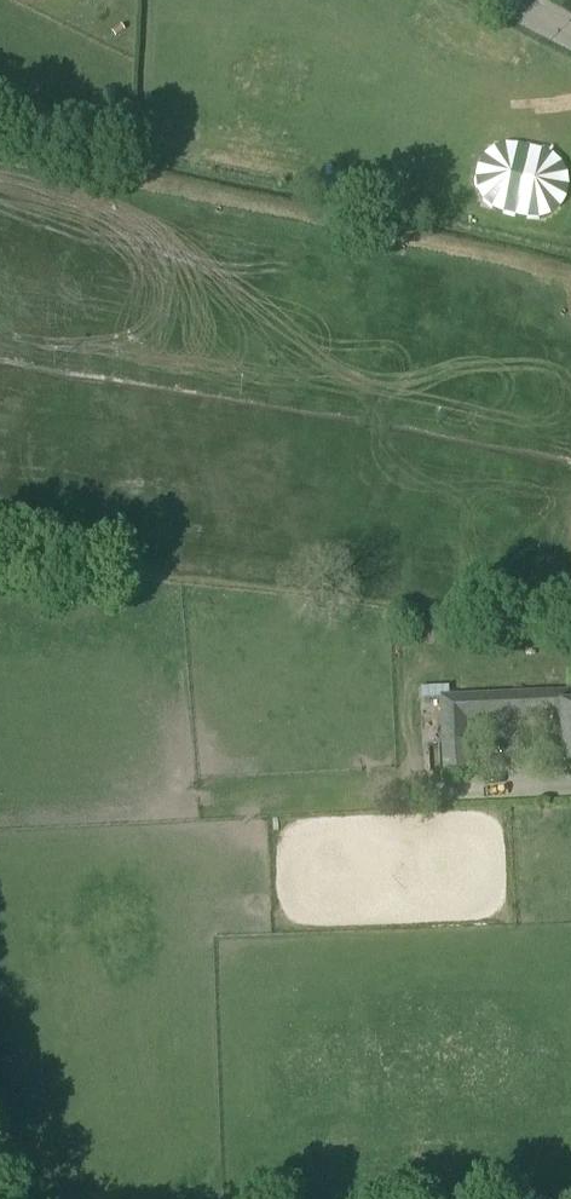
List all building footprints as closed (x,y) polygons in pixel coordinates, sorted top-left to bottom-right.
[(440,698),(443,775),(468,774),(467,743),(459,744),(458,714),(560,710),(560,731),(553,732),(555,771),(570,770),(570,768),(570,765),(570,704),(570,692),(440,698)] [(439,747),(428,748),(429,773),(439,772),(439,747)]
